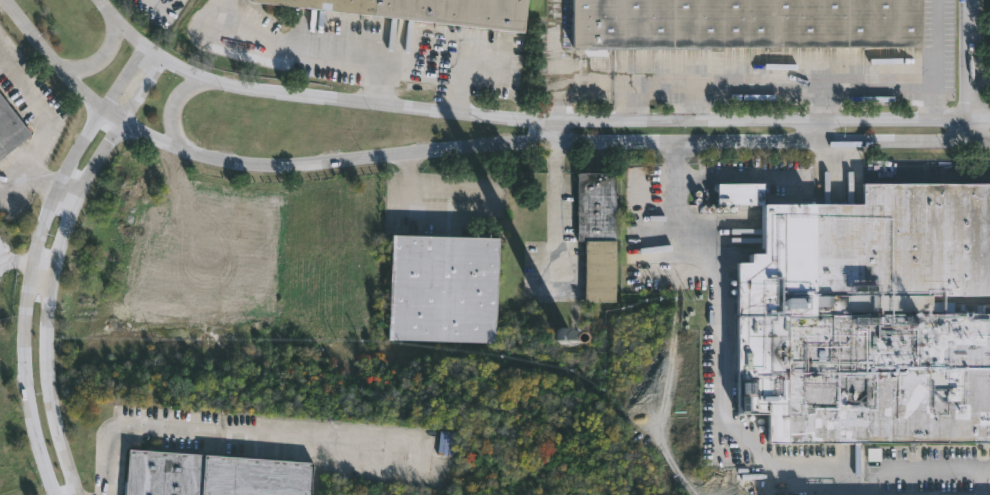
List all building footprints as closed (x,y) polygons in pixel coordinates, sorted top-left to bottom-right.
[(525,31),(250,0),(529,0),(525,31)] [(575,46),(575,0),(925,0),(925,45),(711,46),(711,48),(590,48),(590,46),(575,46)] [(32,134),(0,159),(0,93),(32,134)] [(585,239),(577,239),(577,173),(615,173),(614,240),(585,239)] [(759,202),(713,204),(713,182),(759,181),(759,202)] [(978,304),(989,304),(989,442),(763,443),(763,411),(731,411),(731,263),(744,263),(744,253),(757,253),(757,204),(859,203),(859,183),(989,183),(989,295),(928,295),(928,300),(928,314),(978,314),(978,304)] [(496,238),(494,313),(492,343),(386,339),(390,234),(496,238)] [(615,302),(584,302),(585,240),(615,240),(615,302)] [(309,476),(308,494),(121,494),(125,447),(310,461),(309,476)]
